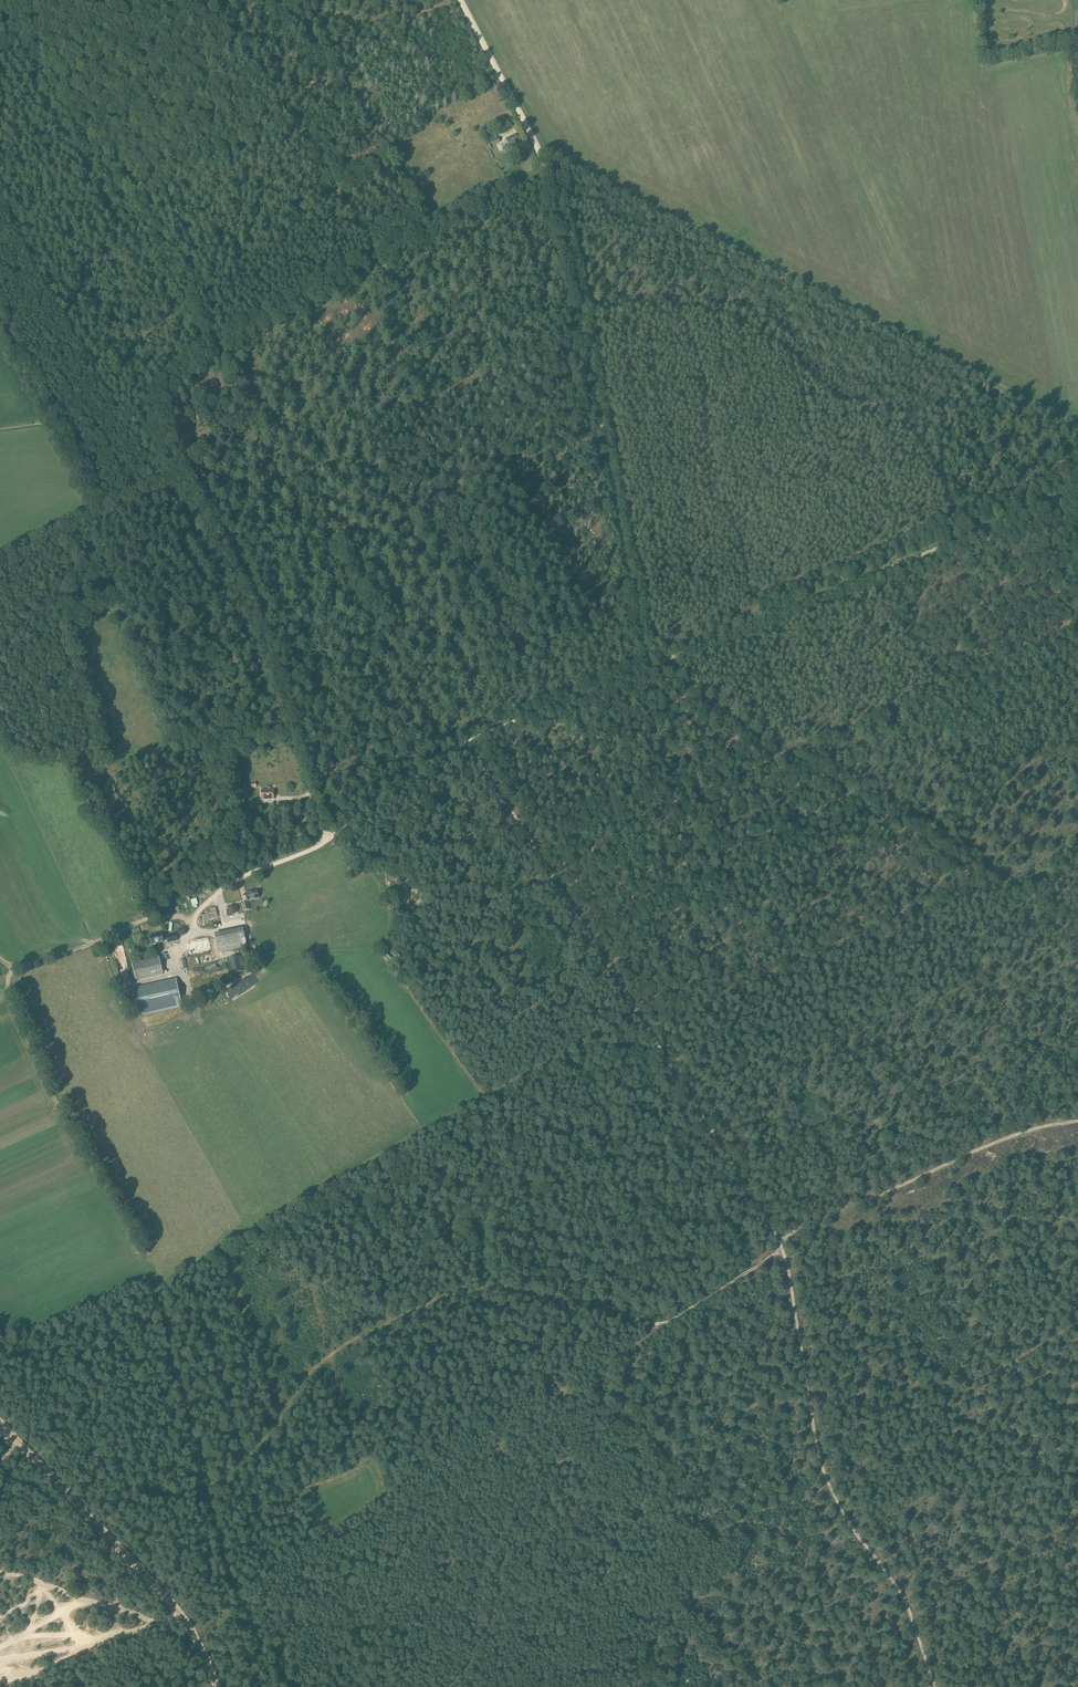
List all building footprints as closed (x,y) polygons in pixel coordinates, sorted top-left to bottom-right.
[(506,139),(510,148),(519,143),(515,134),(506,139)] [(500,142),(498,137),(490,142),(492,146),(500,142)] [(495,159),(497,164),(505,160),(502,155),(495,159)] [(261,790),(262,800),(274,799),(273,789),(261,790)] [(247,901),(259,898),(257,891),(250,893),(250,892),(245,893),(247,901)] [(228,907),(228,913),(233,915),(237,912),(237,906),(233,904),(228,907)] [(243,927),(215,933),(219,953),(242,948),(241,946),(247,945),(243,927)] [(193,945),(209,941),(206,932),(191,936),(193,945)] [(164,941),(162,933),(150,936),(152,944),(164,941)] [(177,941),(175,933),(167,935),(169,942),(177,941)] [(116,961),(118,961),(120,978),(126,977),(122,949),(114,950),(116,961)] [(242,955),(244,960),(249,961),(252,956),(250,952),(245,951),(242,955)] [(206,968),(227,958),(225,955),(204,965),(206,968)] [(242,968),(239,955),(229,958),(232,974),(243,971),(242,968)] [(159,958),(145,961),(132,964),(136,981),(163,975),(159,958)] [(230,964),(227,959),(206,968),(208,974),(230,964)] [(179,961),(181,970),(187,968),(185,960),(179,961)] [(175,980),(134,989),(140,1017),(182,1007),(175,980)]
